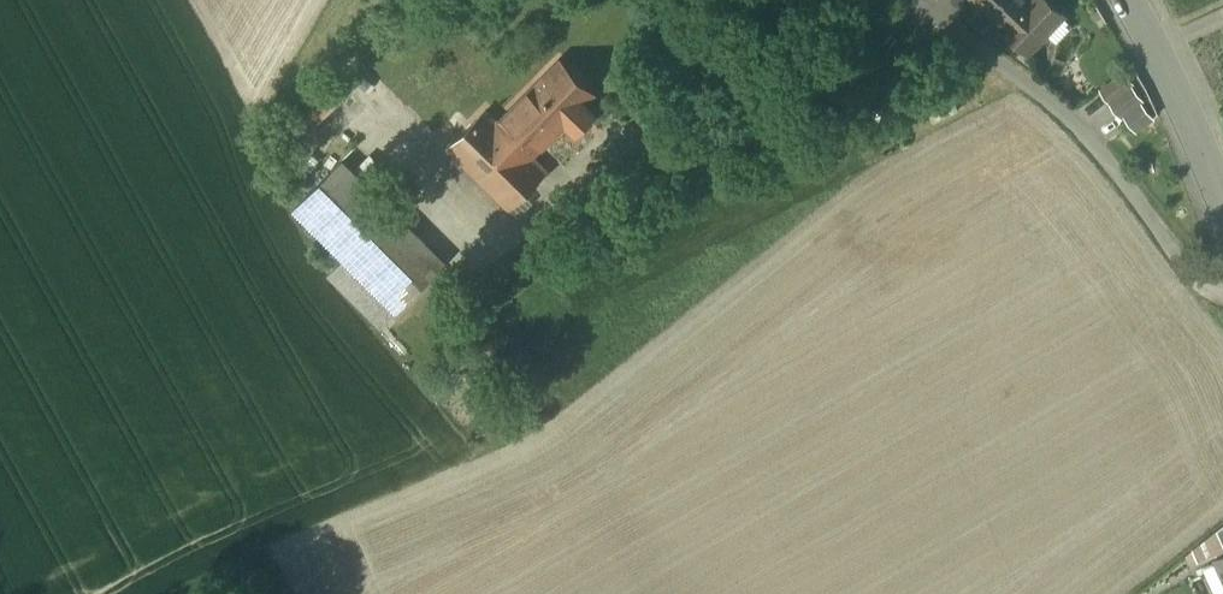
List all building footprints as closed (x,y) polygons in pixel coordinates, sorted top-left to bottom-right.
[(986,11),(988,9),(1006,26),(1031,0),(975,0),(986,11)] [(1031,0),(1006,26),(1030,49),(1029,50),(1030,51),(1033,48),(1036,48),(1046,38),(1046,31),(1061,15),(1063,16),(1064,15),(1047,0),(1031,0)] [(547,58),(531,75),(538,83),(555,66),(547,58)] [(538,83),(522,100),(537,115),(513,139),(531,157),(533,155),(593,94),(560,61),(555,66),(538,83)] [(1132,85),(1123,73),(1100,92),(1109,103),(1132,85)] [(1133,88),(1111,107),(1122,119),(1124,117),(1140,104),(1144,100),(1133,88)] [(499,123),(482,107),(445,144),(510,209),(548,171),(533,155),(531,157),(513,139),(537,115),(522,100),(499,123)] [(1140,104),(1124,117),(1138,133),(1154,119),(1140,104)] [(446,263),(342,161),(298,205),(350,255),(329,276),(382,327),(446,263)]
